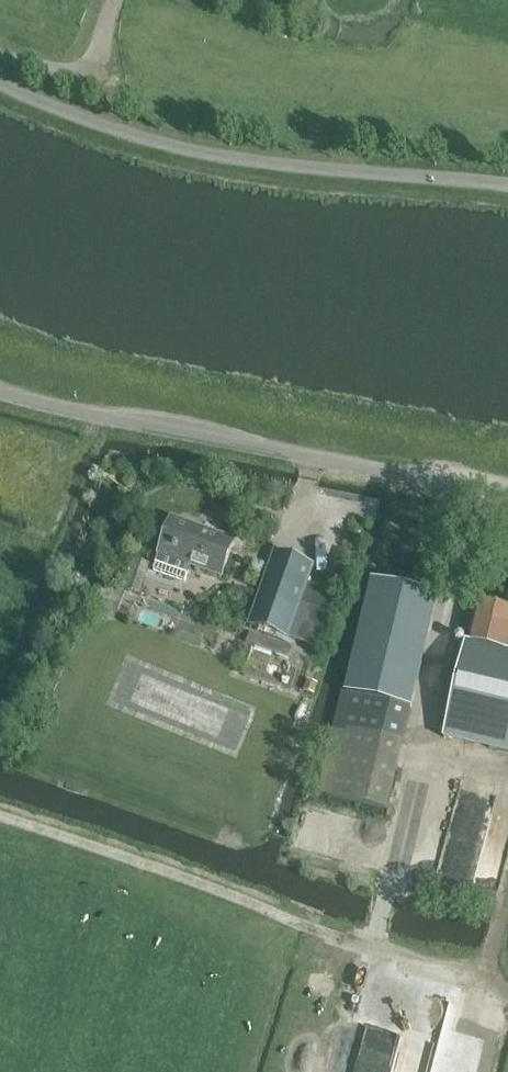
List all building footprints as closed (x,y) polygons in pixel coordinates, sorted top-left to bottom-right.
[(228,559),(233,545),(203,534),(204,530),(172,519),(166,537),(155,571),(185,581),(190,567),(221,578),(228,559)] [(347,569),(352,555),(340,551),(336,565),(347,569)] [(259,628),(257,634),(266,637),(275,640),(277,635),(288,638),(289,638),(316,647),(335,593),(307,583),(313,567),(292,559),(275,554),(250,625),(259,628)] [(129,559),(122,580),(141,588),(149,566),(129,559)] [(342,692),(318,794),(387,810),(411,709),(432,621),(428,620),(434,594),(373,580),(347,693),(342,692)] [(486,747),(507,753),(507,610),(476,602),(456,687),(455,687),(444,737),(486,748),(486,747)] [(250,632),(246,642),(288,656),(292,646),(275,640),(266,637),(257,634),(250,632)] [(303,689),(313,692),(316,684),(306,680),(303,689)]
